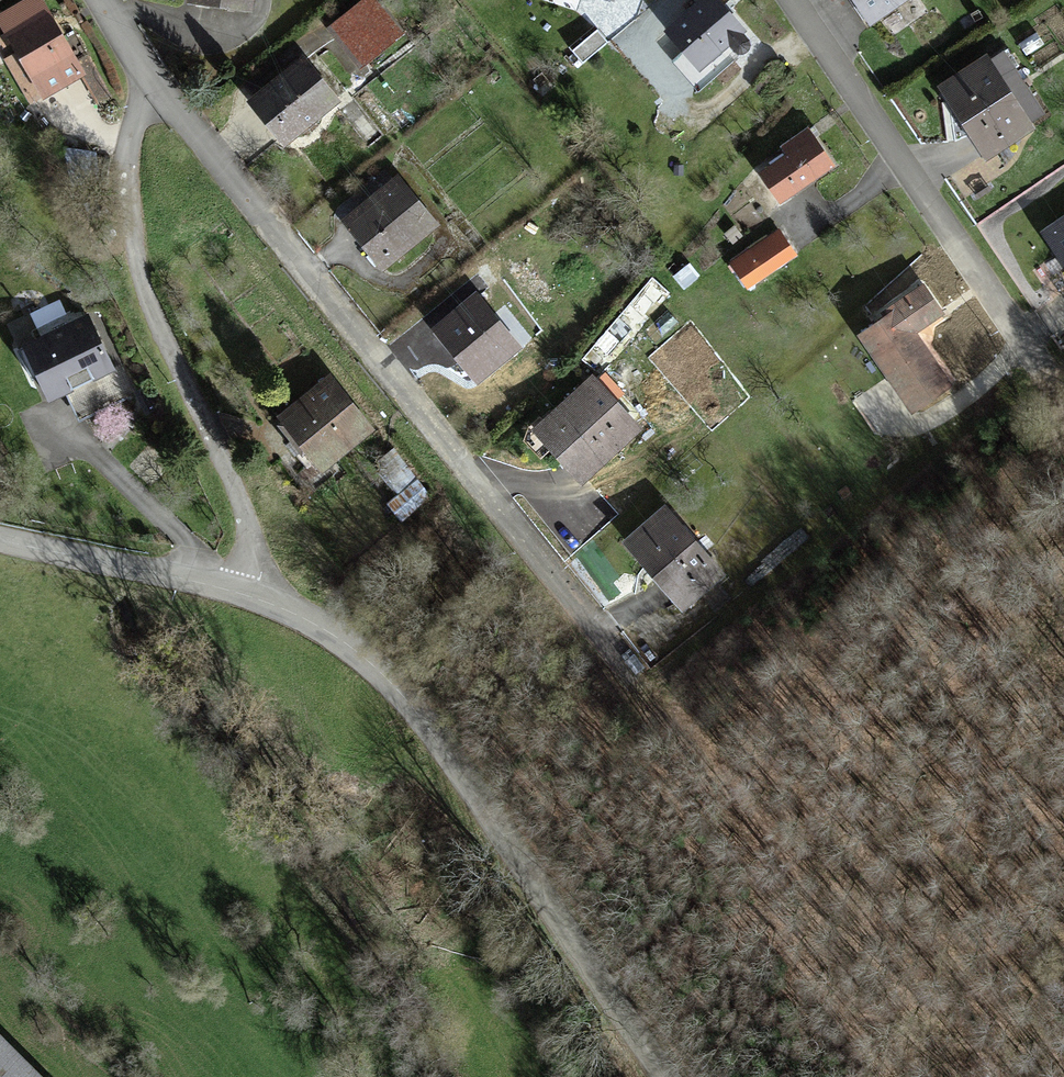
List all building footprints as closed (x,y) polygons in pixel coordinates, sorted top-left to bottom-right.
[(253,0),(194,0),(194,2),(224,5),(252,8),(253,0)] [(745,33),(747,30),(732,13),(720,0),(707,0),(672,32),(683,44),(705,69),(706,67),(735,42),(745,33)] [(874,21),(904,0),(859,0),(874,21)] [(370,62),(394,44),(364,6),(341,24),(370,62)] [(40,74),(73,54),(63,37),(51,16),(18,36),(26,49),(40,74)] [(752,40),(745,33),(735,42),(740,48),(748,49),(752,40)] [(740,48),(735,42),(706,67),(712,73),(740,48)] [(705,69),(683,44),(673,53),(700,84),(712,73),(706,67),(705,69)] [(40,74),(26,49),(11,57),(37,101),(51,93),(40,74)] [(1005,51),(988,62),(1030,124),(1046,113),(1005,51)] [(73,54),(40,74),(51,93),(85,73),(73,54)] [(983,127),(996,147),(1030,124),(988,62),(948,88),(967,117),(977,131),(983,127)] [(288,142),(335,105),(303,65),(256,102),(273,123),(288,142)] [(990,151),(996,147),(983,127),(977,131),(990,151)] [(814,131),(801,140),(806,147),(819,138),(814,131)] [(782,163),(784,166),(799,188),(800,189),(837,164),(829,152),(819,138),(806,147),(801,140),(790,148),(795,154),(782,163)] [(784,166),(772,173),(788,196),(799,188),(784,166)] [(788,196),(772,173),(758,184),(773,206),(788,196)] [(403,186),(356,226),(371,244),(388,264),(435,224),(403,186)] [(1051,233),(1063,251),(1063,224),(1051,233)] [(761,256),(787,239),(789,237),(784,230),(756,248),(761,256)] [(771,273),(798,255),(787,239),(761,256),(760,256),(771,273)] [(895,317),(868,336),(918,408),(952,385),(929,351),(915,332),(944,312),(928,288),(892,313),(895,317)] [(484,298),(445,328),(464,353),(482,376),(521,346),(484,298)] [(75,389),(116,369),(92,316),(21,350),(35,380),(41,377),(64,366),(75,389)] [(64,366),(41,377),(52,399),(75,389),(64,366)] [(116,369),(75,389),(89,418),(110,408),(130,399),(116,369)] [(598,382),(551,424),(575,450),(569,456),(587,476),(640,428),(598,382)] [(331,385),(288,421),(290,425),(283,431),(295,445),(302,439),(326,467),(369,431),(351,409),(331,385)] [(575,450),(551,424),(545,430),(559,446),(569,456),(575,450)] [(391,504),(406,523),(441,496),(426,477),(391,504)] [(671,514),(636,543),(660,573),(683,601),(719,573),(671,514)] [(0,1030),(0,1076),(47,1076),(0,1030)]
